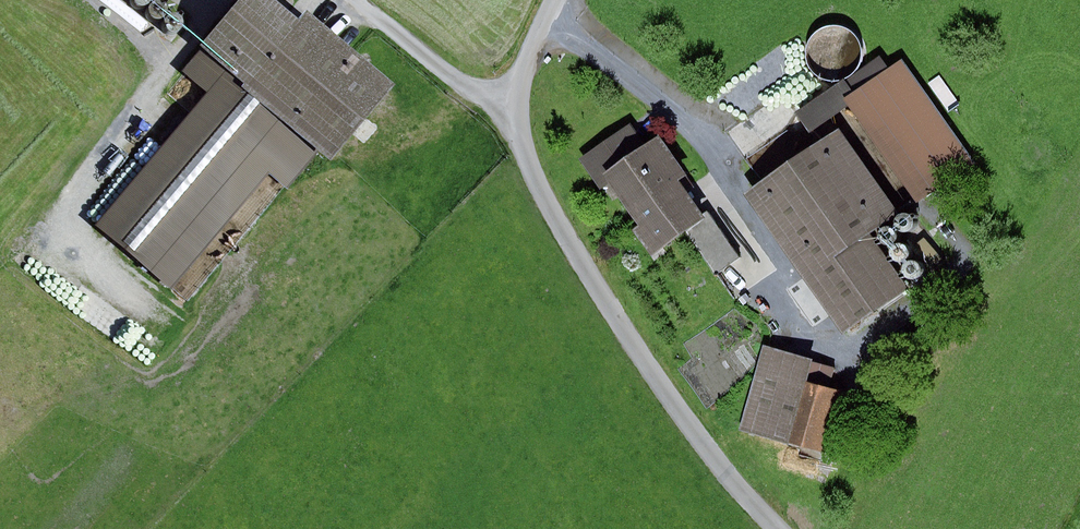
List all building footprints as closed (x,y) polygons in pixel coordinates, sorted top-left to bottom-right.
[(184,69),(211,92),(99,224),(169,284),(270,165),(290,182),(320,147),(335,160),(397,87),(311,14),(304,22),(277,0),(242,0),(184,69)] [(134,11),(137,12),(140,11),(143,9),(145,7),(146,4),(146,1),(145,0),(128,0),(127,3),(128,6),(129,8),(132,10),(134,11)] [(148,22),(151,23),(154,23),(157,23),(159,21),(161,19),(162,16),(162,13),(161,10),(159,7),(157,6),(154,5),(151,6),(148,7),(146,9),(144,12),(144,15),(145,18),(146,20),(148,22)] [(164,35),(167,36),(170,36),(172,36),(175,34),(177,32),(178,29),(178,26),(177,23),(175,20),(172,19),(169,18),(166,19),(163,20),(161,22),(160,25),(160,28),(160,30),(162,33),(164,35)] [(906,67),(857,98),(871,120),(858,129),(909,207),(971,166),(906,67)] [(841,130),(746,196),(844,335),(911,290),(872,237),(903,216),(841,130)] [(666,142),(618,172),(665,247),(713,217),(666,142)] [(900,218),(899,221),(898,224),(898,227),(900,229),(902,232),(905,233),(908,233),(911,233),(913,231),(915,229),(916,226),(916,223),(915,220),(914,217),(911,216),(908,215),(905,215),(902,216),(900,218)] [(883,243),(885,245),(888,246),(891,247),(894,246),(897,244),(899,242),(900,239),(900,236),(899,233),(897,230),(895,228),(892,228),(888,228),(886,229),(883,231),(882,234),(881,237),(882,240),(883,243)] [(894,258),(896,260),(898,262),(901,264),(905,264),(908,262),(910,261),(912,258),(912,255),(912,252),(911,250),(909,247),(907,246),(904,245),(901,245),(898,246),(896,249),(894,251),(894,255),(894,258)] [(905,269),(905,273),(906,276),(908,278),(910,280),(913,281),(917,281),(919,279),(922,277),(923,275),(924,272),(923,269),(922,266),(920,264),(917,263),(914,262),(911,263),(908,264),(906,266),(905,269)] [(819,361),(767,347),(745,432),(797,445),(813,382),(819,361)] [(813,382),(797,445),(831,454),(848,393),(813,382)]
